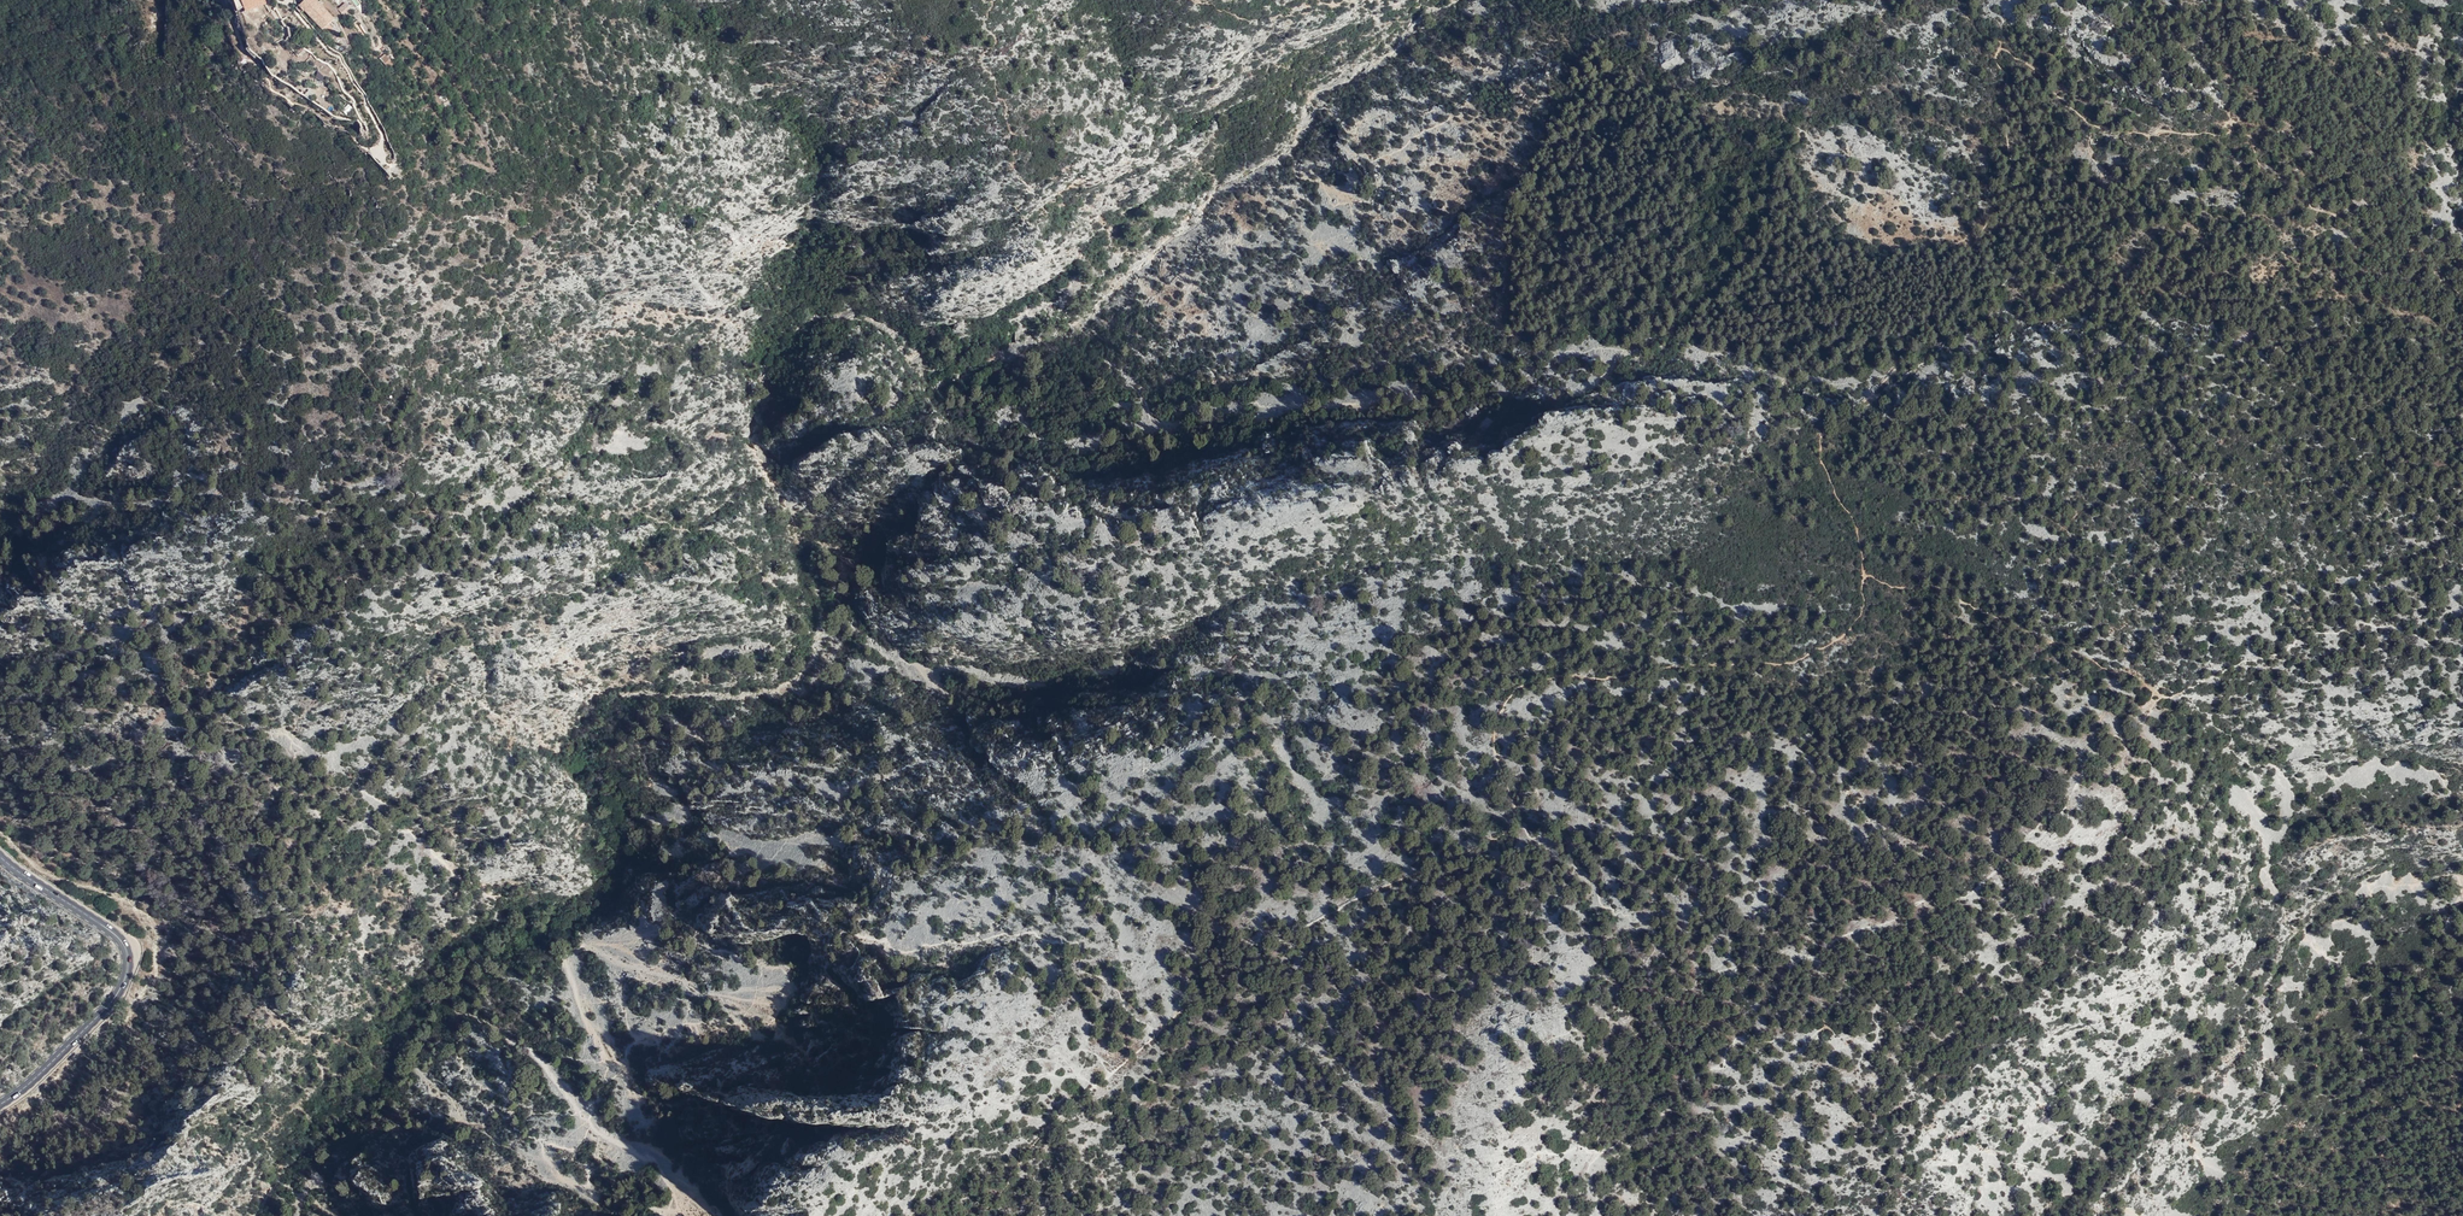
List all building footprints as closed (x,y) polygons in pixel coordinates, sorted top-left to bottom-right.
[(238,9),(245,6),(246,11),(264,4),(269,0),(236,0),(238,9)] [(324,28),(337,17),(321,0),(302,0),(300,2),(324,28)] [(386,53),(380,57),(387,68),(394,64),(386,53)] [(319,70),(315,76),(323,80),(327,74),(319,70)] [(305,91),(309,96),(314,92),(310,88),(305,91)] [(440,100),(445,107),(451,102),(446,96),(440,100)]
